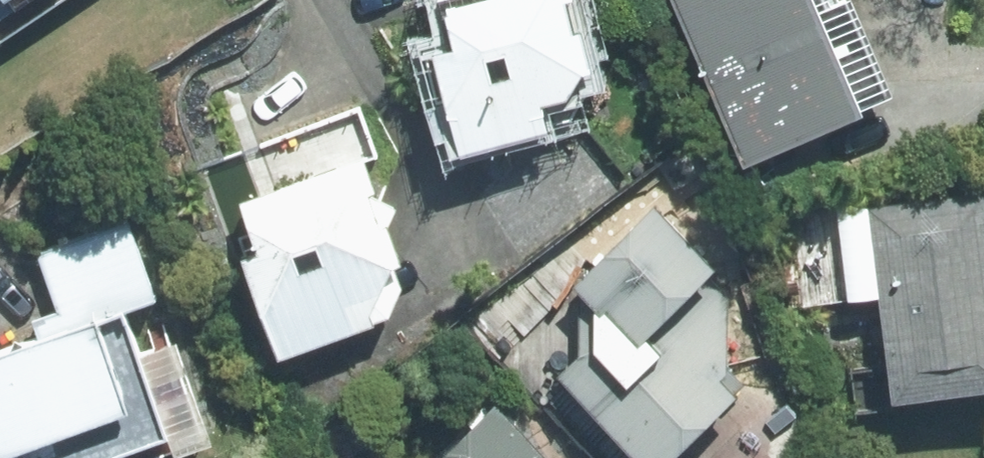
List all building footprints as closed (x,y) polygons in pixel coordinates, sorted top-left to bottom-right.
[(17,0),(0,0),(0,12),(17,0)] [(465,143),(551,121),(543,89),(571,82),(567,65),(596,58),(581,0),(447,0),(456,37),(438,42),(465,143)] [(749,155),(865,104),(820,0),(681,0),(749,155)] [(365,149),(244,193),(260,236),(243,242),(282,348),(393,308),(384,283),(400,278),(393,260),(404,256),(365,149)] [(838,207),(850,293),(882,289),(897,392),(983,380),(983,187),(838,207)] [(647,457),(665,457),(739,387),(724,372),(732,366),(732,296),(716,261),(653,195),(570,275),(616,322),(564,372),(647,457)] [(130,220),(42,251),(63,308),(39,316),(43,329),(0,345),(0,448),(4,457),(79,457),(166,426),(122,306),(157,293),(130,220)] [(561,456),(499,394),(434,457),(558,457),(561,456)]
